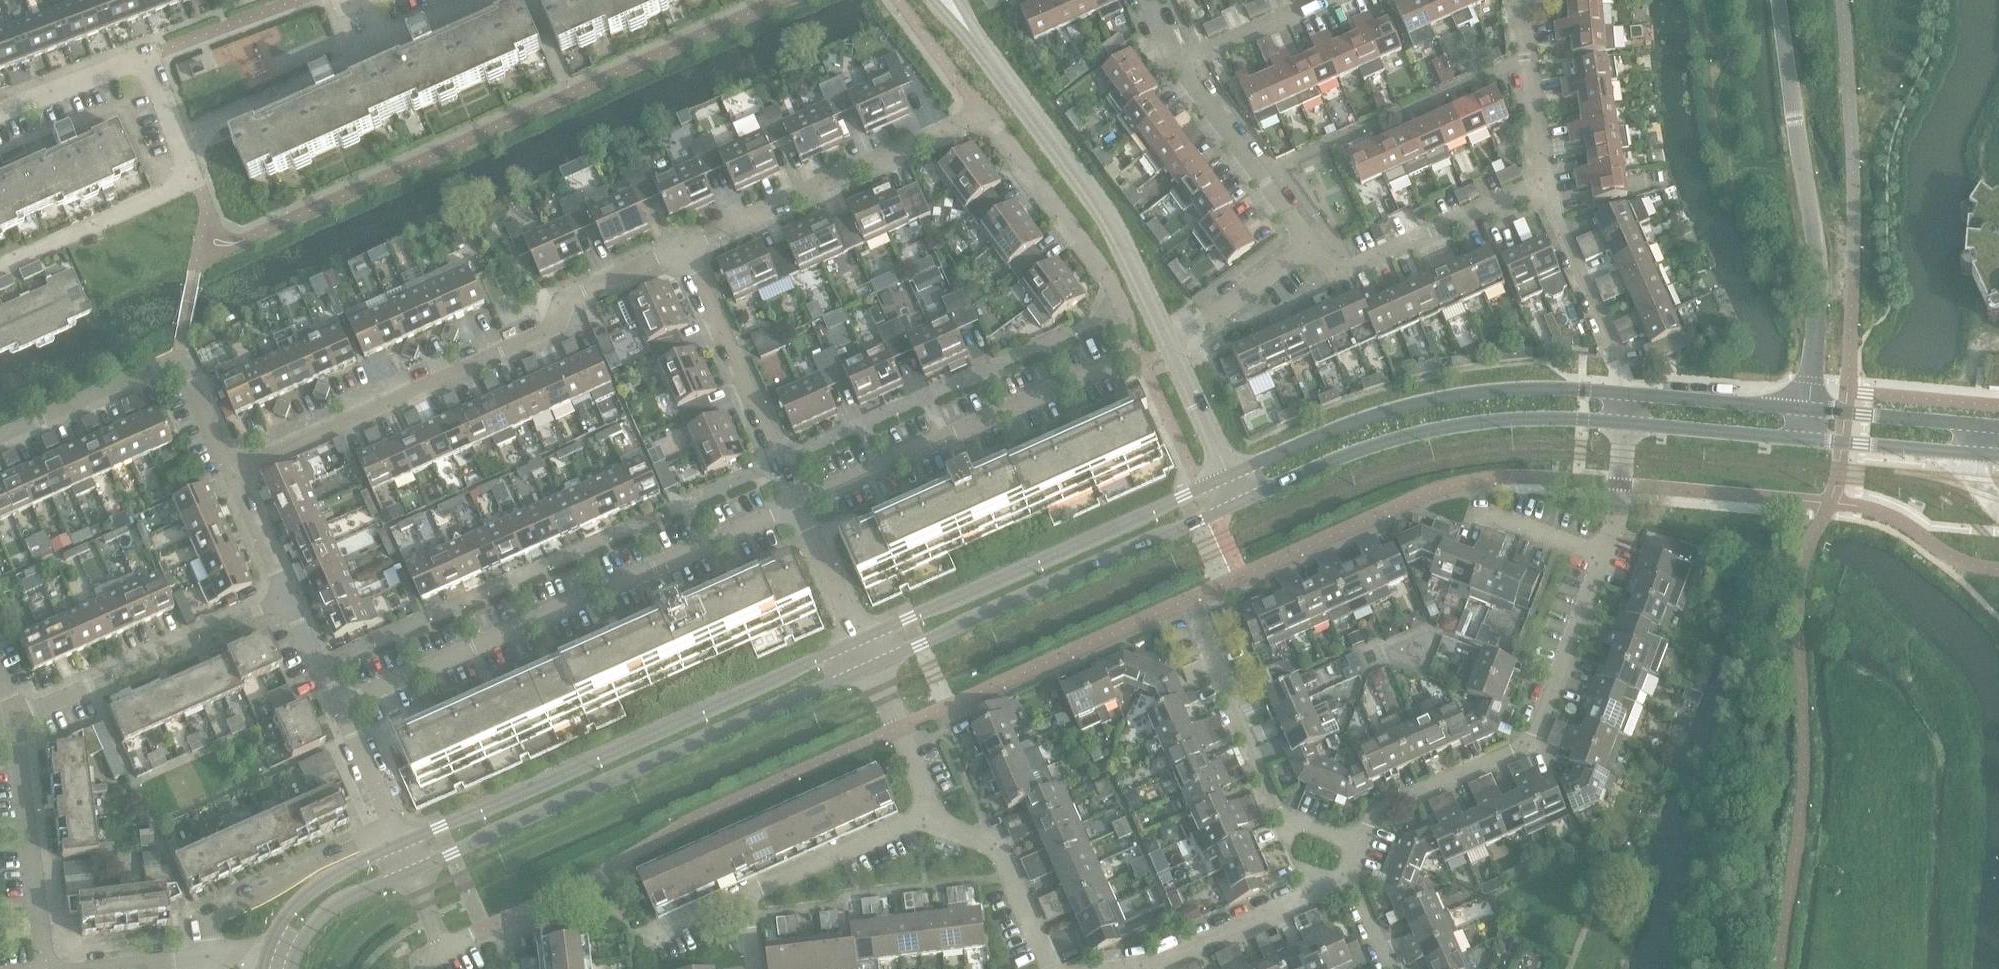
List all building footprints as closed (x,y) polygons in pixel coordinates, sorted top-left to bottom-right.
[(72,3),(86,39),(102,32),(103,34),(107,32),(94,0),(80,0),(72,3)] [(107,32),(110,31),(110,29),(126,23),(117,0),(94,0),(107,32)] [(126,23),(142,17),(143,19),(147,17),(140,0),(117,0),(126,23)] [(147,17),(151,16),(150,14),(166,8),(163,0),(140,0),(147,17)] [(166,8),(183,2),(183,3),(187,2),(187,0),(163,0),(166,8)] [(542,9),(561,52),(609,30),(612,35),(691,0),(563,0),(542,9)] [(1056,31),(1077,22),(1067,0),(1046,0),(1043,2),(1056,31)] [(1077,22),(1098,13),(1092,0),(1067,0),(1077,22)] [(1098,13),(1120,3),(1119,0),(1092,0),(1098,13)] [(1260,15),(1270,10),(1266,0),(1264,0),(1255,4),(1260,15)] [(1419,0),(1409,0),(1409,1),(1396,7),(1409,36),(1431,27),(1419,0)] [(1431,27),(1452,18),(1444,0),(1419,0),(1431,27)] [(1452,18),(1457,30),(1470,24),(1472,28),(1479,24),(1472,8),(1469,0),(1444,0),(1452,18)] [(1472,8),(1491,0),(1469,0),(1472,8)] [(1569,9),(1602,6),(1601,0),(1569,0),(1569,9)] [(1056,31),(1043,2),(1021,11),(1035,41),(1056,31)] [(72,3),(52,11),(66,48),(70,46),(69,45),(86,39),(72,3)] [(1260,15),(1255,4),(1245,8),(1250,19),(1260,15)] [(1604,29),(1602,6),(1569,9),(1571,22),(1556,23),(1557,33),(1604,29)] [(305,104),(231,137),(250,179),(274,169),(277,174),(521,65),(519,60),(543,49),(524,7),(435,46),(428,31),(427,30),(426,32),(412,38),(411,37),(410,39),(415,49),(403,60),(403,61),(338,90),(331,74),(329,74),(329,75),(315,81),(313,81),(313,82),(317,92),(306,104),(305,104)] [(52,11),(32,18),(45,54),(61,48),(62,49),(66,48),(52,11)] [(1361,18),(1380,61),(1402,51),(1389,21),(1376,27),(1370,14),(1361,18)] [(11,26),(25,63),(29,62),(29,60),(45,54),(32,18),(11,26)] [(1214,22),(1219,33),(1229,29),(1224,18),(1214,22)] [(1380,61),(1361,18),(1353,22),(1359,35),(1346,40),(1359,70),(1380,61)] [(1219,33),(1214,22),(1204,27),(1209,38),(1219,33)] [(0,30),(0,57),(4,69),(21,63),(21,64),(25,63),(11,26),(0,30)] [(1574,55),(1606,52),(1616,51),(1614,28),(1604,29),(1557,33),(1558,42),(1572,41),(1574,55)] [(1329,32),(1320,36),(1339,79),(1359,70),(1346,40),(1334,46),(1329,32)] [(1110,41),(1117,51),(1127,44),(1119,34),(1110,41)] [(1305,59),(1318,89),(1339,79),(1320,36),(1311,40),(1317,53),(1305,59)] [(1278,55),(1271,38),(1257,44),(1271,74),(1263,77),(1280,116),(1301,107),(1278,55)] [(1117,51),(1110,41),(1102,47),(1109,57),(1117,51)] [(1278,55),(1301,107),(1322,98),(1318,89),(1305,59),(1293,64),(1287,51),(1278,55)] [(1103,72),(1118,92),(1144,73),(1130,53),(1103,72)] [(870,84),(888,125),(910,115),(897,85),(908,80),(896,54),(885,59),(892,74),(870,84)] [(1435,61),(1446,84),(1457,79),(1447,56),(1435,61)] [(1563,81),(1564,90),(1610,83),(1618,82),(1614,58),(1607,59),(1575,64),(1577,78),(1563,81)] [(1073,69),(1080,78),(1089,72),(1082,62),(1073,69)] [(189,67),(193,77),(204,73),(200,63),(189,67)] [(1080,78),(1073,69),(1064,75),(1066,77),(1072,85),(1080,78)] [(1280,116),(1263,77),(1251,83),(1245,70),(1236,74),(1261,131),(1282,121),(1280,116)] [(1132,111),(1152,95),(1158,91),(1144,73),(1118,92),(1107,101),(1119,117),(1123,114),(1124,114),(1131,109),(1132,111)] [(1059,94),(1072,85),(1066,77),(1051,89),(1056,96),(1059,94)] [(888,125),(870,84),(849,93),(842,78),(831,83),(842,109),(853,104),(867,134),(888,125)] [(805,113),(823,154),(845,144),(832,114),(842,109),(831,83),(820,88),(827,103),(805,113)] [(1580,97),(1582,110),(1614,105),(1610,83),(1564,90),(1565,100),(1580,97)] [(1474,100),(1487,129),(1509,120),(1496,90),(1474,100)] [(1131,138),(1165,113),(1152,95),(1132,111),(1131,109),(1124,114),(1117,119),(1131,138)] [(1474,100),(1453,109),(1466,139),(1487,129),(1474,100)] [(1569,126),(1571,135),(1617,128),(1614,105),(1582,110),(1584,124),(1569,126)] [(823,154),(805,113),(784,122),(777,107),(766,112),(777,138),(789,133),(802,163),(823,154)] [(1065,117),(1072,126),(1082,119),(1075,109),(1065,117)] [(1466,139),(1453,109),(1432,118),(1445,148),(1446,148),(1466,139)] [(762,132),(740,142),(758,183),(781,173),(767,143),(777,138),(766,112),(755,117),(762,132)] [(1131,138),(1145,157),(1179,131),(1165,113),(1131,138)] [(1445,148),(1432,118),(1411,128),(1430,169),(1451,160),(1446,148),(1445,148)] [(1082,119),(1072,126),(1078,134),(1088,127),(1082,119)] [(116,126),(90,138),(88,139),(86,134),(73,140),(68,130),(66,129),(53,135),(52,137),(61,157),(46,163),(44,158),(0,178),(0,234),(17,227),(14,222),(60,201),(62,206),(113,184),(111,179),(135,168),(116,126)] [(1390,137),(1409,178),(1430,169),(1411,128),(1390,137)] [(1617,128),(1571,135),(1572,145),(1587,142),(1589,155),(1621,151),(1617,128)] [(1167,170),(1193,151),(1179,131),(1145,157),(1142,158),(1156,177),(1166,169),(1167,170)] [(712,135),(701,141),(712,167),(724,162),(737,192),(758,183),(740,142),(719,151),(712,135)] [(1370,146),(1383,176),(1389,187),(1409,178),(1390,137),(1370,146)] [(675,171),(694,212),(716,202),(702,172),(712,167),(701,141),(690,145),(697,161),(675,171)] [(937,171),(951,190),(987,163),(973,144),(937,171)] [(1092,153),(1100,163),(1109,156),(1102,146),(1092,153)] [(1383,176),(1370,146),(1348,156),(1362,185),(1383,176)] [(11,153),(15,161),(26,156),(23,148),(11,153)] [(1167,170),(1180,187),(1206,168),(1193,151),(1167,170)] [(1576,171),(1578,180),(1624,173),(1621,151),(1589,155),(1591,169),(1576,171)] [(11,153),(0,158),(0,159),(3,166),(15,161),(11,153)] [(1109,156),(1100,163),(1105,171),(1115,164),(1109,156)] [(589,157),(563,169),(570,186),(596,174),(589,157)] [(987,163),(951,190),(965,209),(966,208),(973,218),(995,202),(988,192),(1001,182),(987,163)] [(694,212),(675,171),(654,180),(647,164),(636,169),(648,196),(659,191),(672,221),(694,212)] [(1506,171),(1511,182),(1521,178),(1516,167),(1506,171)] [(1206,168),(1180,187),(1170,195),(1184,213),(1193,206),(1194,207),(1220,188),(1206,168)] [(648,196),(636,169),(625,174),(632,190),(612,199),(611,200),(629,240),(651,231),(637,201),(648,196)] [(1511,182),(1506,171),(1496,176),(1501,187),(1511,182)] [(1624,173),(1578,180),(1579,190),(1594,188),(1596,202),(1628,197),(1624,173)] [(1119,190),(1127,200),(1136,193),(1129,183),(1119,190)] [(919,219),(908,194),(898,199),(891,184),(869,194),(887,235),(909,225),(909,224),(919,219)] [(1464,190),(1469,201),(1479,196),(1475,185),(1464,190)] [(1194,207),(1206,223),(1208,225),(1228,210),(1233,205),(1220,188),(1194,207)] [(582,193),(571,198),(583,225),(594,220),(607,250),(629,240),(611,200),(612,199),(607,189),(585,199),(582,193)] [(908,194),(919,219),(931,214),(920,189),(908,194)] [(1469,201),(1464,190),(1455,194),(1459,205),(1469,201)] [(1998,195),(1995,196),(1992,199),(1981,191),(1970,208),(1977,213),(1973,224),(1969,224),(1966,262),(1974,262),(1976,274),(1973,276),(1989,310),(1996,307),(1998,310),(1998,195)] [(1136,193),(1127,200),(1133,208),(1142,201),(1136,193)] [(855,218),(843,223),(855,248),(866,243),(866,244),(887,235),(869,194),(848,203),(855,218)] [(567,219),(545,229),(564,270),(586,260),(572,229),(583,225),(571,198),(560,203),(567,219)] [(1581,251),(1639,226),(1650,221),(1641,199),(1595,219),(1600,230),(1577,241),(1581,251)] [(995,202),(973,218),(980,227),(979,228),(994,247),(1030,221),(1015,201),(1002,211),(995,202)] [(1423,209),(1428,220),(1438,215),(1433,204),(1423,209)] [(1428,220),(1423,209),(1413,213),(1418,224),(1428,220)] [(1208,225),(1206,223),(1201,228),(1193,234),(1207,253),(1215,247),(1215,248),(1241,228),(1228,210),(1208,225)] [(826,213),(804,223),(823,264),(845,254),(844,253),(855,248),(843,223),(833,228),(826,213)] [(1147,227),(1154,237),(1164,230),(1156,220),(1147,227)] [(1008,266),(1015,275),(1037,259),(1030,249),(1043,239),(1030,221),(994,247),(1007,266),(1008,266)] [(564,270),(545,229),(524,238),(517,222),(506,227),(518,254),(529,249),(542,279),(564,270)] [(823,264),(804,223),(783,232),(790,247),(778,252),(790,277),(801,272),(801,273),(823,264)] [(1380,227),(1385,238),(1395,234),(1391,223),(1380,227)] [(1649,246),(1640,226),(1639,226),(1581,251),(1586,262),(1610,252),(1614,262),(1649,246)] [(1241,228),(1215,248),(1229,266),(1255,246),(1241,228)] [(1164,230),(1154,237),(1160,244),(1169,237),(1164,230)] [(465,247),(460,235),(453,238),(459,250),(465,247)] [(1567,288),(1562,275),(1546,241),(1524,250),(1544,294),(1545,298),(1548,297),(1554,299),(1563,295),(1565,289),(1567,288)] [(739,252),(758,292),(780,283),(779,282),(790,277),(778,252),(768,257),(762,242),(739,252)] [(1649,246),(1614,262),(1619,272),(1595,283),(1600,293),(1658,267),(1649,246)] [(1468,260),(1484,295),(1505,285),(1490,250),(1468,260)] [(1522,304),(1544,294),(1524,250),(1502,260),(1522,304)] [(758,292),(739,252),(718,261),(736,302),(758,292)] [(370,261),(367,255),(356,261),(358,267),(370,261)] [(1037,259),(1015,275),(1022,285),(1036,304),(1072,278),(1057,258),(1044,268),(1037,259)] [(1484,295),(1468,260),(1447,269),(1463,304),(1484,295)] [(1168,268),(1175,278),(1185,271),(1178,261),(1168,268)] [(446,271),(465,314),(485,305),(466,262),(446,271)] [(29,268),(33,277),(43,273),(39,264),(29,268)] [(1667,288),(1658,267),(1600,293),(1604,304),(1628,293),(1633,303),(1667,288)] [(33,277),(29,268),(19,272),(23,282),(33,277)] [(921,294),(948,286),(942,268),(915,277),(921,294)] [(1463,304),(1447,269),(1427,279),(1442,313),(1463,304)] [(46,282),(48,287),(49,287),(65,324),(66,324),(91,313),(72,270),(46,282)] [(339,287),(332,271),(322,275),(330,291),(339,287)] [(446,271),(426,280),(445,322),(465,314),(446,271)] [(1185,271),(1175,278),(1181,285),(1191,278),(1185,271)] [(0,281),(4,290),(14,286),(10,276),(0,281)] [(1072,278),(1036,304),(1028,310),(1042,329),(1086,297),(1072,278)] [(1406,288),(1421,323),(1442,313),(1427,279),(1406,288)] [(406,289),(425,331),(445,322),(426,280),(406,289)] [(638,323),(679,305),(669,283),(619,305),(628,327),(638,323)] [(48,287),(25,298),(44,340),(69,329),(66,324),(65,324),(49,287),(48,287)] [(1406,288),(1385,297),(1400,332),(1421,323),(1406,288)] [(1667,288),(1633,303),(1637,314),(1614,324),(1618,335),(1676,309),(1667,288)] [(386,297),(390,305),(406,340),(425,331),(406,289),(386,297)] [(328,294),(333,305),(339,303),(334,291),(328,294)] [(953,296),(965,322),(977,317),(965,291),(953,296)] [(1360,293),(1337,303),(1357,349),(1377,340),(1373,329),(1373,328),(1364,307),(1365,306),(1360,293)] [(928,326),(946,367),(968,357),(955,327),(965,322),(953,296),(943,300),(950,316),(928,326)] [(1385,297),(1365,306),(1364,307),(1373,328),(1373,329),(1377,340),(1378,342),(1400,332),(1385,297)] [(18,346),(17,346),(19,351),(44,340),(25,298),(2,308),(1,308),(18,346)] [(339,303),(333,305),(338,318),(345,315),(339,303)] [(1357,349),(1337,303),(1317,312),(1336,358),(1357,349)] [(2,308),(0,304),(0,353),(17,346),(18,346),(1,308),(2,308)] [(370,314),(385,349),(406,340),(390,305),(370,314)] [(679,305),(638,323),(647,344),(648,344),(653,355),(678,344),(673,333),(688,326),(679,305)] [(385,349),(370,314),(366,306),(349,313),(348,319),(365,358),(385,349)] [(1676,309),(1618,335),(1623,345),(1647,335),(1651,345),(1644,349),(1650,364),(1700,342),(1693,327),(1686,330),(1676,309)] [(1316,367),(1336,358),(1317,312),(1296,322),(1311,356),(1316,367)] [(316,328),(336,371),(357,362),(339,323),(336,319),(316,328)] [(946,367),(928,326),(907,336),(900,319),(889,325),(901,351),(912,346),(925,377),(946,367)] [(1275,331),(1290,366),(1311,356),(1296,322),(1275,331)] [(752,337),(757,348),(782,337),(777,325),(752,337)] [(863,355),(882,396),(904,386),(890,356),(901,351),(889,325),(878,329),(885,345),(863,355)] [(442,338),(448,341),(452,328),(447,326),(442,338)] [(594,332),(605,358),(617,352),(605,327),(594,332)] [(301,345),(316,380),(336,371),(316,328),(297,337),(301,345)] [(452,328),(448,341),(454,343),(459,331),(452,328)] [(1275,331),(1254,340),(1269,375),(1290,366),(1275,331)] [(782,337),(757,348),(762,359),(787,348),(782,337)] [(1552,347),(1563,348),(1563,338),(1553,337),(1552,347)] [(1563,338),(1563,348),(1572,349),(1573,339),(1563,338)] [(1269,375),(1254,340),(1232,350),(1235,356),(1221,363),(1245,418),(1261,411),(1249,384),(1269,375)] [(569,344),(574,356),(580,353),(575,341),(569,344)] [(403,356),(408,358),(413,346),(407,344),(403,356)] [(574,356),(569,344),(563,346),(568,358),(574,356)] [(678,344),(653,355),(658,366),(657,366),(667,388),(708,370),(698,348),(683,355),(678,344)] [(316,380),(301,345),(281,354),(297,389),(316,380)] [(413,346),(408,358),(415,361),(420,349),(413,346)] [(882,396),(863,355),(842,364),(835,348),(824,354),(835,380),(847,375),(860,406),(882,396)] [(1509,351),(1510,362),(1533,360),(1532,349),(1509,351)] [(576,360),(591,395),(592,395),(596,404),(617,395),(597,351),(576,360)] [(1510,362),(1509,351),(1498,352),(1499,363),(1510,362)] [(262,363),(277,397),(297,389),(281,354),(262,363)] [(798,384),(816,425),(839,415),(825,385),(835,380),(824,354),(813,358),(820,374),(798,384)] [(1461,357),(1463,367),(1473,366),(1471,355),(1461,357)] [(1463,367),(1461,357),(1451,359),(1453,369),(1463,367)] [(529,361),(534,374),(541,371),(536,359),(529,361)] [(576,360),(556,369),(572,404),(591,395),(576,360)] [(534,374),(529,361),(524,364),(529,376),(534,374)] [(242,372),(242,371),(238,362),(217,371),(236,416),(257,406),(242,372)] [(262,363),(242,371),(242,372),(257,406),(277,397),(262,363)] [(1415,366),(1418,376),(1428,374),(1425,364),(1415,366)] [(1418,376),(1415,366),(1405,369),(1408,379),(1418,376)] [(1998,391),(1998,367),(1992,367),(1990,391),(1998,391)] [(556,369),(536,378),(552,413),(572,404),(556,369)] [(717,391),(708,370),(667,388),(676,409),(677,409),(682,420),(707,409),(702,398),(717,391)] [(1371,378),(1374,389),(1384,385),(1381,375),(1371,378)] [(490,379),(495,391),(502,388),(496,376),(490,379)] [(517,387),(532,421),(552,413),(536,378),(517,387)] [(1374,389),(1371,378),(1361,381),(1364,392),(1374,389)] [(495,391),(490,379),(484,382),(489,394),(495,391)] [(313,396),(319,398),(324,386),(318,384),(313,396)] [(816,425),(798,384),(777,394),(795,434),(816,425)] [(324,386),(319,398),(326,401),(330,388),(324,386)] [(497,396),(512,430),(532,421),(517,387),(497,396)] [(840,534),(863,587),(1045,506),(1162,455),(1160,449),(1143,411),(1148,409),(1139,389),(1127,394),(1136,413),(1109,425),(1107,419),(1105,419),(1107,426),(1076,439),(1074,433),(1072,434),(1074,440),(1043,454),(1041,448),(1039,449),(1041,455),(1011,469),(1008,463),(1006,463),(1009,470),(994,476),(988,462),(971,470),(966,458),(954,463),(959,475),(949,480),(952,489),(941,493),(944,498),(911,513),(909,507),(907,508),(909,514),(879,528),(876,521),(874,522),(877,528),(862,535),(858,526),(840,534)] [(1327,394),(1332,403),(1341,400),(1337,390),(1327,394)] [(450,397),(455,409),(462,406),(456,394),(450,397)] [(1332,403),(1327,394),(1318,398),(1322,407),(1332,403)] [(497,396),(477,405),(493,439),(512,430),(497,396)] [(455,409),(450,397),(444,399),(450,412),(455,409)] [(126,401),(132,413),(138,410),(133,398),(126,401)] [(132,413),(126,401),(121,404),(126,416),(132,413)] [(274,413),(280,416),(284,403),(279,401),(274,413)] [(284,403),(280,416),(286,418),(291,406),(284,403)] [(493,439),(477,405),(457,414),(472,448),(493,439)] [(134,419),(150,454),(171,445),(167,436),(174,433),(163,407),(155,410),(134,419)] [(1286,411),(1290,421),(1299,417),(1295,407),(1286,411)] [(712,420),(707,409),(682,420),(687,431),(686,431),(696,453),(736,435),(727,413),(712,420)] [(1290,421),(1286,411),(1276,415),(1281,425),(1290,421)] [(410,415),(416,427),(422,424),(417,412),(410,415)] [(437,422),(453,457),(472,448),(457,414),(437,422)] [(416,427),(410,415),(405,417),(410,429),(416,427)] [(87,419),(92,431),(99,428),(93,416),(87,419)] [(92,431),(87,419),(81,421),(87,433),(92,431)] [(150,454),(134,419),(115,428),(130,463),(150,454)] [(453,457),(437,422),(418,431),(433,466),(453,457)] [(608,432),(611,439),(623,433),(620,427),(608,432)] [(95,437),(111,472),(130,463),(115,428),(95,437)] [(371,432),(376,444),(383,441),(377,429),(371,432)] [(418,431),(398,440),(413,475),(433,466),(418,431)] [(376,444),(371,432),(365,435),(371,447),(376,444)] [(611,439),(608,432),(596,437),(599,444),(611,439)] [(47,437),(52,449),(59,446),(53,434),(47,437)] [(736,435),(696,453),(705,474),(746,456),(736,435)] [(52,449),(47,437),(41,439),(47,451),(52,449)] [(95,437),(75,446),(90,481),(111,472),(95,437)] [(398,440),(378,449),(394,483),(413,475),(398,440)] [(569,450),(571,456),(584,451),(581,444),(569,450)] [(55,455),(71,490),(90,481),(75,446),(55,455)] [(394,483),(378,449),(358,458),(374,492),(394,483)] [(571,456),(569,450),(557,455),(560,462),(571,456)] [(620,460),(625,469),(640,504),(661,494),(641,450),(620,460)] [(7,454),(13,466),(20,463),(14,451),(7,454)] [(344,455),(349,467),(356,464),(350,452),(344,455)] [(13,466),(7,454),(2,457),(7,469),(13,466)] [(35,464),(51,498),(71,490),(55,455),(35,464)] [(274,501),(309,485),(313,483),(315,479),(314,474),(311,467),(308,464),(304,462),(265,480),(274,501)] [(529,468),(532,474),(544,468),(542,462),(529,468)] [(654,467),(665,492),(677,487),(665,462),(654,467)] [(51,498),(35,464),(15,472),(31,507),(51,498)] [(356,464),(349,467),(355,479),(361,476),(356,464)] [(532,474),(529,468),(518,473),(520,479),(532,474)] [(625,469),(605,478),(620,513),(640,504),(625,469)] [(0,479),(0,491),(11,516),(31,507),(15,472),(0,479)] [(585,487),(601,521),(620,513),(605,478),(585,487)] [(489,485),(492,492),(505,486),(502,480),(489,485)] [(172,501),(181,521),(215,506),(206,485),(172,501)] [(274,501),(283,520),(318,504),(309,485),(274,501)] [(492,492),(489,485),(478,490),(481,497),(492,492)] [(601,521),(585,487),(565,495),(581,530),(601,521)] [(11,516),(0,491),(0,521),(11,516)] [(362,494),(367,506),(373,503),(368,491),(362,494)] [(565,495),(545,504),(561,539),(581,530),(565,495)] [(450,503),(453,509),(465,504),(462,497),(450,503)] [(373,503),(367,506),(372,518),(379,515),(373,503)] [(453,509),(450,503),(438,508),(441,515),(453,509)] [(326,524),(318,504),(283,520),(292,540),(326,524)] [(391,523),(407,514),(402,504),(386,512),(391,523)] [(545,504),(526,513),(541,548),(561,539),(545,504)] [(181,521),(189,541),(224,525),(215,506),(181,521)] [(506,522),(521,557),(541,548),(526,513),(506,522)] [(134,524),(130,514),(122,518),(126,527),(134,524)] [(410,521),(413,527),(426,522),(423,515),(410,521)] [(413,527),(410,521),(399,526),(402,532),(413,527)] [(1447,539),(1451,527),(1436,521),(1432,532),(1422,528),(1397,539),(1408,564),(1423,558),(1436,563),(1447,539)] [(521,557),(506,522),(486,531),(501,566),(521,557)] [(136,527),(141,539),(148,536),(142,524),(136,527)] [(292,540),(300,559),(335,544),(326,524),(292,540)] [(224,525),(189,541),(198,561),(233,545),(224,525)] [(1432,576),(1453,584),(1465,551),(1454,547),(1461,531),(1451,527),(1447,539),(1436,563),(1432,576)] [(114,533),(116,539),(129,534),(126,528),(114,533)] [(1474,554),(1465,551),(1453,584),(1472,591),(1473,591),(1495,532),(1484,528),(1474,554)] [(379,534),(385,546),(391,543),(386,531),(379,534)] [(466,540),(482,574),(501,566),(486,531),(466,540)] [(1473,591),(1472,591),(1470,597),(1490,605),(1505,566),(1497,563),(1507,537),(1495,532),(1473,591)] [(116,539),(114,533),(102,538),(105,544),(116,539)] [(50,543),(56,555),(73,548),(67,535),(50,543)] [(75,546),(83,543),(80,536),(72,539),(75,546)] [(148,536),(141,539),(147,551),(153,548),(148,536)] [(1366,540),(1387,588),(1408,579),(1394,547),(1382,552),(1375,536),(1366,540)] [(1635,594),(1674,609),(1684,614),(1701,570),(1692,567),(1698,551),(1677,543),(1675,547),(1652,538),(1648,550),(1645,549),(1633,582),(1639,584),(1635,594)] [(446,548),(462,583),(482,574),(466,540),(446,548)] [(1387,588),(1366,540),(1357,544),(1364,560),(1353,565),(1367,597),(1387,588)] [(391,543),(385,546),(390,558),(396,555),(391,543)] [(30,552),(35,564),(52,556),(47,544),(30,552)] [(300,559),(309,579),(344,564),(335,544),(300,559)] [(74,551),(77,557),(89,551),(86,545),(74,551)] [(233,545),(198,561),(207,580),(242,565),(233,545)] [(446,548),(427,557),(442,592),(462,583),(446,548)] [(77,557),(74,551),(63,556),(66,562),(77,557)] [(1326,558),(1347,606),(1367,597),(1353,565),(1343,570),(1336,554),(1326,558)] [(390,722),(419,786),(749,638),(816,609),(792,556),(774,564),(778,573),(763,579),(761,573),(759,574),(761,580),(731,594),(728,588),(726,589),(729,595),(697,609),(694,604),(683,609),(682,605),(679,600),(668,605),(663,593),(651,598),(657,610),(640,618),(643,626),(646,631),(632,638),(629,632),(627,633),(630,639),(599,652),(596,647),(594,647),(597,653),(566,667),(563,661),(561,662),(564,668),(533,682),(530,676),(528,677),(530,683),(499,697),(497,691),(495,692),(497,698),(467,711),(464,706),(462,706),(465,712),(434,726),(431,720),(429,721),(432,727),(411,736),(408,731),(404,723),(402,717),(390,722)] [(442,592),(427,557),(407,566),(422,601),(423,600),(442,592)] [(1347,606),(1326,558),(1317,562),(1325,578),(1314,583),(1328,615),(1347,606)] [(158,564),(163,576),(170,573),(164,562),(158,564)] [(34,568),(37,574),(50,569),(47,563),(34,568)] [(344,564),(309,579),(318,599),(353,584),(344,564)] [(242,565),(207,580),(207,581),(198,585),(207,605),(251,585),(242,565)] [(1505,566),(1490,605),(1512,613),(1515,605),(1527,610),(1541,573),(1519,565),(1516,571),(1505,566)] [(37,574),(34,568),(23,573),(26,579),(37,574)] [(397,573),(402,585),(409,582),(403,570),(397,573)] [(1312,629),(1311,629),(1312,632),(1332,623),(1328,615),(1314,583),(1303,588),(1296,572),(1287,576),(1308,624),(1309,623),(1312,629)] [(170,573),(163,576),(169,588),(175,585),(170,573)] [(136,584),(152,619),(173,609),(157,575),(136,584)] [(1274,601),(1291,639),(1311,629),(1312,629),(1309,623),(1308,624),(1287,576),(1278,580),(1285,596),(1274,601)] [(133,577),(113,585),(132,628),(152,619),(136,584),(133,577)] [(10,587),(7,581),(0,584),(0,591),(10,587)] [(409,582),(402,585),(407,597),(414,594),(409,582)] [(318,599),(327,619),(362,603),(353,584),(318,599)] [(1423,599),(1428,586),(1423,584),(1418,586),(1423,599)] [(98,601),(97,602),(112,636),(132,628),(113,585),(95,594),(98,601)] [(1674,609),(1635,594),(1631,606),(1625,603),(1616,625),(1653,639),(1658,628),(1665,631),(1674,609)] [(1436,606),(1432,595),(1424,599),(1428,609),(1436,606)] [(362,603),(327,619),(336,639),(380,620),(370,599),(362,603)] [(1291,639),(1274,601),(1264,605),(1261,599),(1240,609),(1256,645),(1267,640),(1271,647),(1291,639)] [(77,611),(92,645),(112,636),(97,602),(77,611)] [(176,604),(181,617),(188,614),(182,602),(176,604)] [(57,619),(73,654),(92,645),(77,611),(57,619)] [(38,628),(54,663),(73,654),(57,619),(38,628)] [(1649,674),(1656,677),(1669,645),(1653,639),(1616,625),(1608,646),(1614,648),(1610,659),(1649,674)] [(54,663),(38,628),(18,637),(33,672),(54,663)] [(1349,638),(1353,648),(1364,643),(1359,633),(1349,638)] [(225,653),(226,656),(227,655),(241,686),(241,685),(281,668),(266,635),(225,653)] [(1139,689),(1152,656),(1137,650),(1134,657),(1124,653),(1099,665),(1111,690),(1125,684),(1139,689)] [(1461,667),(1509,685),(1514,672),(1520,675),(1523,667),(1484,652),(1479,664),(1464,658),(1461,667)] [(213,664),(208,666),(223,699),(243,690),(241,685),(241,686),(227,655),(226,656),(212,662),(213,664)] [(1153,694),(1159,708),(1160,709),(1185,697),(1174,672),(1164,669),(1167,661),(1152,656),(1139,689),(1153,694)] [(1592,689),(1644,708),(1648,697),(1641,695),(1649,674),(1610,659),(1606,670),(1600,667),(1592,689)] [(1111,690),(1099,665),(1092,668),(1095,674),(1082,679),(1103,726),(1112,722),(1105,707),(1117,702),(1111,690)] [(187,673),(203,708),(223,699),(208,666),(203,669),(202,666),(187,673)] [(1468,694),(1481,699),(1507,708),(1510,701),(1504,699),(1509,685),(1461,667),(1458,676),(1472,682),(1468,694)] [(174,681),(169,684),(183,717),(203,708),(187,673),(173,679),(174,681)] [(1267,710),(1270,716),(1308,699),(1303,688),(1317,682),(1313,673),(1266,693),(1273,707),(1267,710)] [(1103,726),(1082,679),(1069,685),(1067,679),(1059,683),(1081,733),(1093,728),(1094,730),(1103,726)] [(162,684),(148,690),(164,725),(183,717),(169,684),(163,686),(162,684)] [(297,708),(287,687),(267,696),(277,716),(273,718),(291,759),(324,745),(306,703),(297,708)] [(1586,723),(1624,738),(1625,736),(1632,739),(1644,708),(1592,689),(1584,710),(1590,712),(1586,723)] [(134,699),(129,701),(144,734),(164,725),(148,690),(133,697),(134,699)] [(1195,692),(1185,697),(1160,709),(1159,708),(1147,714),(1156,734),(1188,720),(1184,709),(1200,702),(1195,692)] [(1429,701),(1450,748),(1462,742),(1465,748),(1473,744),(1462,719),(1456,707),(1444,712),(1438,697),(1429,701)] [(1308,699),(1270,716),(1273,723),(1279,721),(1285,734),(1331,713),(1327,704),(1312,711),(1308,699)] [(1462,719),(1473,744),(1497,733),(1500,725),(1508,728),(1514,711),(1507,708),(1481,699),(1475,713),(1462,719)] [(967,732),(976,753),(1014,736),(1010,725),(1017,722),(1007,700),(972,716),(977,727),(967,732)] [(144,734),(129,701),(124,704),(123,701),(108,708),(123,743),(144,734)] [(1450,748),(1429,701),(1420,705),(1427,720),(1416,725),(1433,762),(1439,759),(1437,753),(1450,748)] [(1335,721),(1331,713),(1285,734),(1290,746),(1284,749),(1288,756),(1313,745),(1326,740),(1320,728),(1335,721)] [(1389,719),(1411,765),(1423,760),(1426,765),(1433,762),(1416,725),(1405,729),(1398,715),(1389,719)] [(233,720),(239,733),(246,730),(240,717),(233,720)] [(1156,734),(1165,754),(1223,728),(1218,717),(1192,728),(1188,720),(1156,734)] [(1376,742),(1393,780),(1400,777),(1397,771),(1411,765),(1389,719),(1381,723),(1387,737),(1376,742)] [(239,733),(233,720),(225,723),(231,737),(239,733)] [(1552,733),(1617,758),(1624,738),(1586,723),(1582,732),(1556,722),(1552,733)] [(52,777),(49,778),(53,809),(56,809),(57,820),(55,821),(59,852),(61,852),(62,858),(114,852),(113,844),(96,846),(95,833),(97,832),(94,809),(92,809),(90,795),(107,793),(106,786),(89,788),(86,760),(101,752),(114,780),(125,775),(102,724),(66,740),(67,747),(46,750),(48,766),(50,766),(52,777)] [(1223,728),(1165,754),(1174,774),(1206,760),(1202,751),(1228,740),(1223,728)] [(1361,764),(1371,783),(1384,777),(1386,783),(1393,780),(1376,742),(1365,747),(1359,732),(1349,737),(1361,764)] [(1570,764),(1576,767),(1576,766),(1609,778),(1617,758),(1552,733),(1547,745),(1573,755),(1570,764)] [(193,738),(199,751),(206,748),(200,734),(193,738)] [(985,757),(991,770),(1038,749),(1034,740),(1019,747),(1014,736),(976,753),(979,759),(985,757)] [(199,751),(193,738),(186,741),(192,754),(199,751)] [(1313,745),(1288,756),(1299,781),(1309,785),(1306,792),(1320,798),(1333,764),(1319,759),(1313,745)] [(1041,757),(1038,749),(991,770),(997,782),(991,785),(994,792),(1032,775),(1027,764),(1041,757)] [(1095,762),(1105,758),(1100,749),(1091,753),(1095,762)] [(154,755),(160,769),(167,765),(161,752),(154,755)] [(239,830),(233,815),(220,821),(227,836),(214,841),(214,839),(192,849),(193,851),(180,857),(173,842),(166,845),(189,895),(204,888),(203,886),(214,881),(215,883),(243,870),(243,868),(253,864),(254,866),(283,853),(282,851),(293,846),(293,848),(322,835),(321,833),(332,828),(333,831),(348,824),(340,804),(349,800),(328,753),(298,766),(307,786),(315,783),(320,794),(293,807),(286,792),(280,794),(286,809),(274,815),(273,813),(251,823),(252,825),(239,830)] [(160,769),(154,755),(146,758),(153,772),(160,769)] [(1174,774),(1183,794),(1240,768),(1235,756),(1210,768),(1206,760),(1174,774)] [(1519,763),(1548,826),(1568,817),(1552,779),(1542,783),(1531,758),(1519,763)] [(1084,777),(1092,773),(1088,763),(1080,767),(1084,777)] [(1520,794),(1511,797),(1525,829),(1525,830),(1527,836),(1548,826),(1519,763),(1508,768),(1520,794)] [(1348,770),(1333,764),(1320,798),(1336,803),(1338,796),(1348,800),(1374,789),(1371,783),(1361,764),(1348,770)] [(1576,766),(1576,767),(1572,778),(1560,783),(1574,815),(1599,804),(1604,791),(1610,793),(1615,780),(1609,778),(1576,766)] [(1183,794),(1192,813),(1223,799),(1220,790),(1245,779),(1240,768),(1183,794)] [(1055,788),(1046,769),(1032,775),(994,792),(997,799),(1003,796),(1009,810),(1025,802),(1026,803),(1056,790),(1055,788)] [(876,817),(896,809),(879,771),(868,775),(859,779),(871,807),(876,817)] [(1479,781),(1505,838),(1525,830),(1525,829),(1511,797),(1503,801),(1491,776),(1479,781)] [(849,783),(849,784),(839,788),(856,826),(876,817),(871,807),(859,779),(849,783)] [(1095,785),(1099,794),(1112,787),(1108,779),(1095,785)] [(1472,815),(1486,847),(1505,838),(1479,781),(1469,786),(1480,811),(1472,815)] [(1063,784),(1055,788),(1056,790),(1026,803),(1030,813),(1025,815),(1029,825),(1072,806),(1063,784)] [(1112,787),(1099,794),(1102,801),(1115,795),(1112,787)] [(829,792),(819,797),(836,835),(856,826),(839,788),(829,793),(829,792)] [(1486,847),(1472,815),(1463,819),(1452,793),(1440,798),(1466,856),(1486,847)] [(1223,799),(1192,813),(1200,833),(1258,807),(1253,796),(1227,807),(1223,799)] [(800,806),(816,844),(836,835),(819,797),(810,801),(800,806)] [(1441,852),(1440,853),(1446,865),(1466,856),(1440,798),(1429,803),(1441,829),(1433,832),(1432,833),(1441,852)] [(780,814),(792,842),(797,853),(816,844),(800,806),(789,810),(780,814)] [(1072,806),(1029,825),(1033,833),(1038,831),(1043,843),(1081,826),(1072,806)] [(1258,807),(1200,833),(1209,853),(1241,838),(1237,830),(1263,818),(1258,807)] [(776,862),(797,853),(792,842),(780,814),(770,818),(771,819),(760,824),(776,862)] [(1113,825),(1116,833),(1130,827),(1127,820),(1113,825)] [(739,832),(752,860),(756,870),(776,862),(760,824),(749,828),(739,832)] [(1042,854),(1047,864),(1090,845),(1081,826),(1043,843),(1047,852),(1042,854)] [(1130,827),(1116,833),(1120,841),(1133,835),(1130,827)] [(1387,861),(1431,877),(1432,873),(1422,870),(1426,859),(1440,853),(1441,852),(1432,833),(1433,832),(1430,827),(1405,838),(1401,848),(1393,845),(1387,861)] [(139,834),(141,849),(154,847),(152,832),(139,834)] [(730,837),(720,841),(736,879),(756,870),(752,860),(739,832),(730,836),(730,837)] [(1252,833),(1241,838),(1209,853),(1200,857),(1204,866),(1219,859),(1224,871),(1262,854),(1252,833)] [(736,879),(720,841),(709,846),(709,845),(700,850),(717,888),(736,879)] [(1090,845),(1047,864),(1050,873),(1055,871),(1060,882),(1099,865),(1090,845)] [(690,854),(680,859),(697,897),(717,888),(700,850),(690,854)] [(79,915),(82,937),(98,935),(98,932),(109,931),(110,933),(141,929),(141,927),(152,925),(153,928),(169,926),(167,905),(168,905),(168,904),(181,898),(167,868),(161,869),(159,854),(142,856),(146,890),(95,896),(91,862),(63,866),(69,917),(79,915)] [(1262,854),(1224,871),(1228,881),(1220,884),(1230,906),(1265,890),(1260,879),(1271,874),(1262,854)] [(1130,864),(1134,872),(1147,866),(1144,858),(1130,864)] [(660,867),(673,895),(677,905),(697,897),(680,859),(670,863),(660,867)] [(1385,888),(1396,912),(1397,913),(1422,901),(1416,888),(1420,876),(1430,880),(1431,877),(1387,861),(1382,875),(1389,878),(1385,888)] [(1107,884),(1099,865),(1060,882),(1064,892),(1060,894),(1064,904),(1107,884)] [(1147,866),(1134,872),(1137,880),(1151,874),(1147,866)] [(677,905),(673,895),(660,867),(651,871),(651,872),(640,877),(657,914),(677,905)] [(1116,904),(1107,884),(1064,904),(1068,913),(1073,910),(1077,921),(1116,904)] [(956,889),(958,905),(967,904),(965,888),(956,889)] [(958,905),(956,889),(948,890),(950,906),(958,905)] [(914,894),(916,910),(924,909),(923,893),(914,894)] [(916,910),(914,894),(905,895),(906,911),(916,910)] [(1406,919),(1411,930),(1443,915),(1434,895),(1422,901),(1397,913),(1396,912),(1386,917),(1390,926),(1406,919)] [(871,900),(873,916),(882,914),(880,899),(871,900)] [(873,916),(871,900),(862,901),(864,917),(873,916)] [(1116,904),(1077,921),(1082,931),(1077,934),(1086,955),(1122,939),(1117,928),(1125,924),(1116,904)] [(1156,913),(1161,923),(1170,919),(1166,909),(1156,913)] [(959,913),(964,951),(986,948),(982,910),(959,913)] [(1366,965),(1355,940),(1343,945),(1338,933),(1328,937),(1317,911),(1306,916),(1329,968),(1358,968),(1366,965)] [(829,913),(831,931),(840,930),(838,912),(829,913)] [(831,931),(829,913),(820,914),(822,932),(831,931)] [(938,916),(943,954),(964,951),(959,913),(938,916)] [(1404,958),(1452,936),(1459,933),(1449,913),(1443,915),(1411,930),(1416,941),(1400,948),(1404,958)] [(938,916),(917,918),(921,956),(943,954),(938,916)] [(1306,916),(1295,921),(1306,947),(1297,950),(1306,968),(1329,968),(1306,916)] [(786,918),(788,936),(797,935),(795,917),(786,918)] [(16,930),(14,918),(4,919),(5,932),(16,930)] [(788,936),(786,918),(777,919),(779,937),(788,936)] [(895,921),(900,959),(921,956),(917,918),(895,921)] [(874,923),(878,962),(900,959),(895,921),(874,923)] [(852,926),(853,936),(857,964),(858,964),(878,962),(874,923),(852,926)] [(1297,950),(1289,954),(1278,929),(1266,934),(1282,968),(1306,968),(1297,950)] [(582,940),(564,943),(562,931),(534,934),(536,947),(544,946),(547,968),(585,968),(582,940)] [(1266,934),(1255,939),(1266,964),(1258,968),(1282,968),(1266,934)] [(836,968),(858,968),(858,964),(857,964),(853,936),(832,939),(836,968)] [(1452,936),(1404,958),(1408,966),(1424,959),(1429,968),(1431,968),(1461,956),(1452,936)] [(814,968),(836,968),(832,939),(811,941),(814,968)] [(792,968),(814,968),(811,941),(789,944),(792,968)] [(789,944),(767,947),(770,968),(792,968),(789,944)] [(1227,951),(1235,968),(1248,968),(1238,946),(1227,951)] [(1227,951),(1216,956),(1221,968),(1235,968),(1227,951)] [(1461,956),(1431,968),(1467,968),(1461,956)] [(522,968),(535,968),(538,968),(537,960),(522,962),(522,968)]
